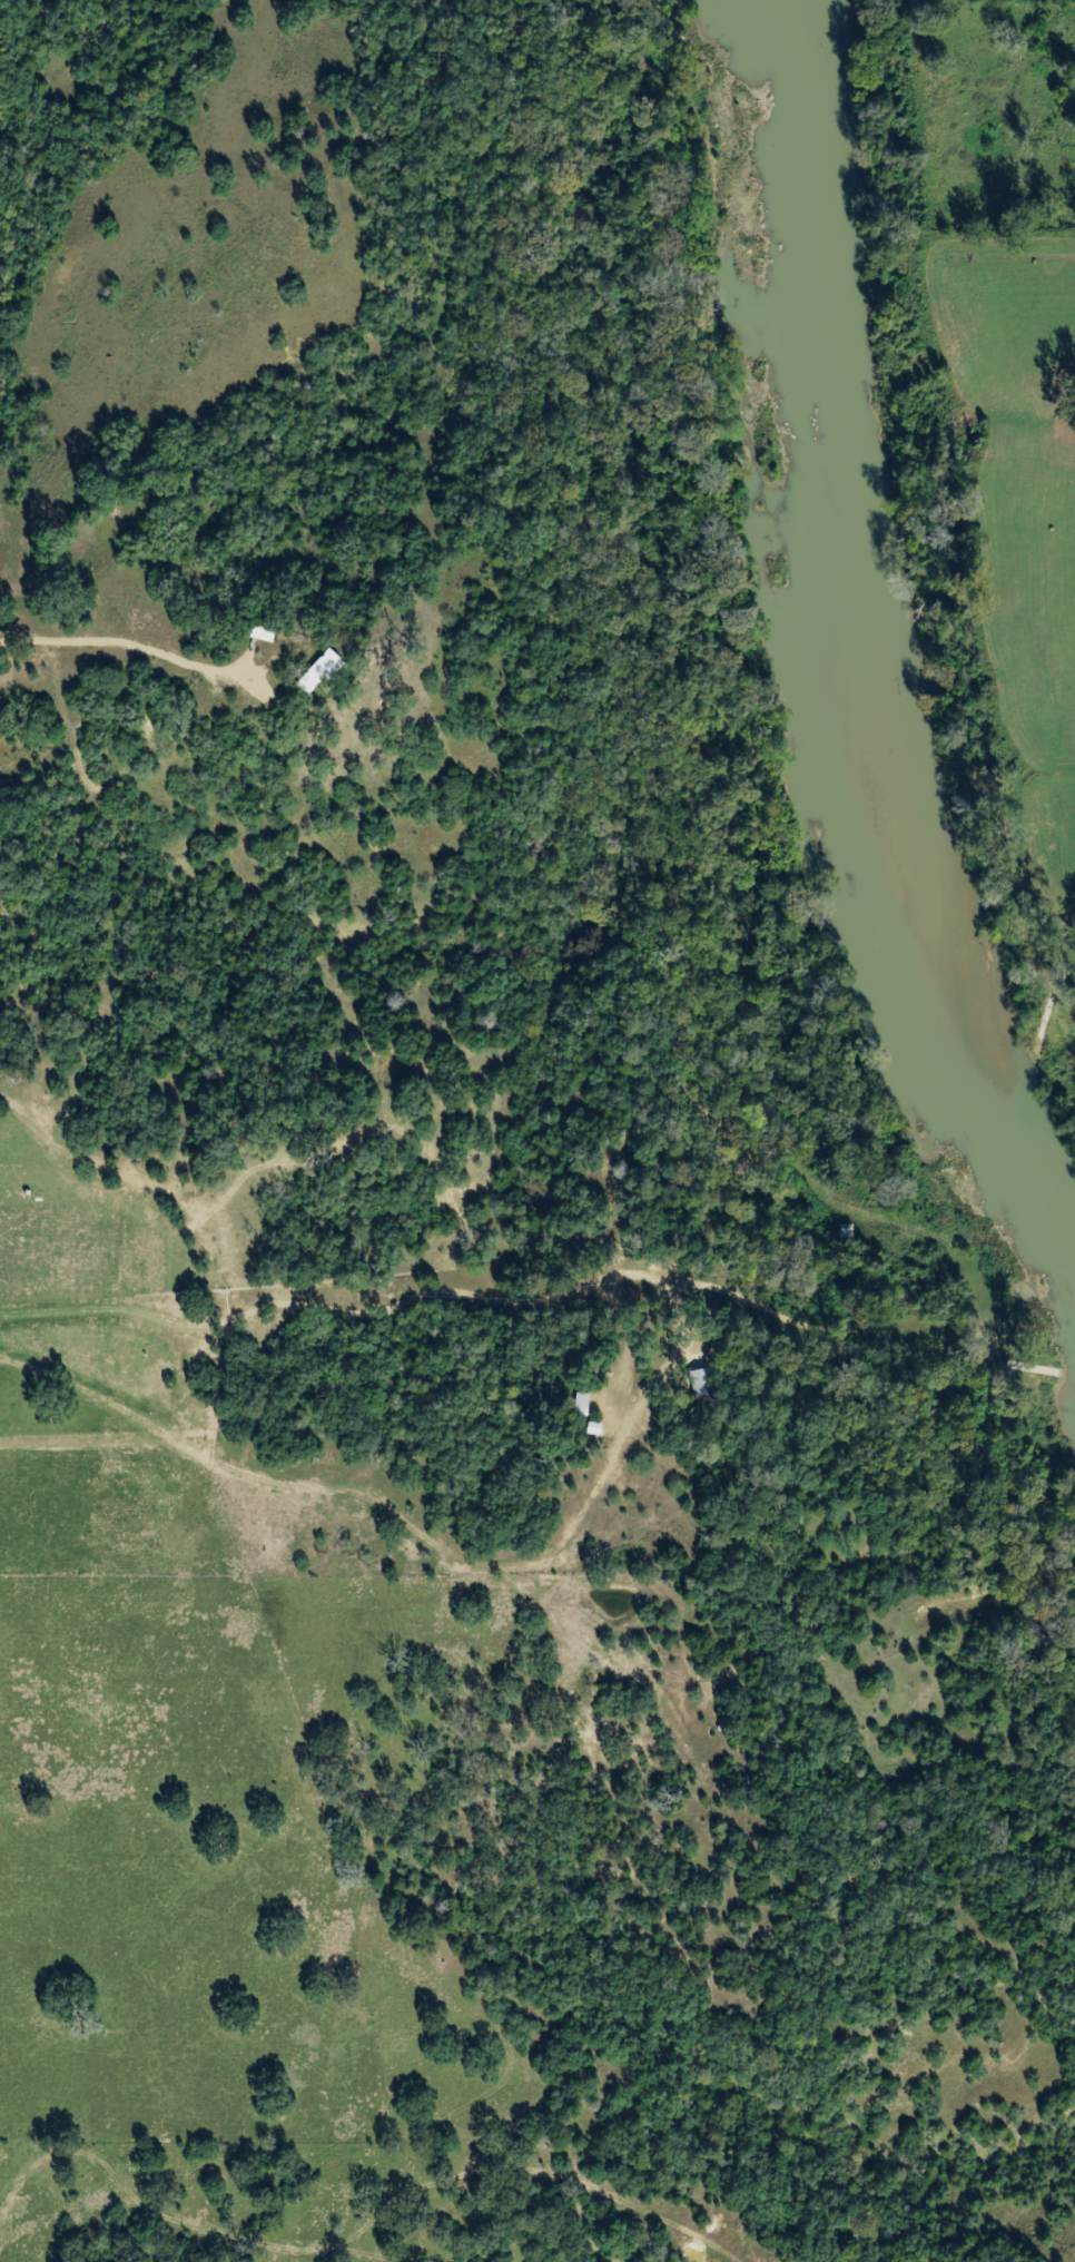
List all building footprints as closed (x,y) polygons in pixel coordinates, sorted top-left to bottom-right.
[(313,676),(325,661),(314,652),(302,667),(313,676)] [(683,1402),(709,1393),(700,1367),(674,1376),(683,1402)]
